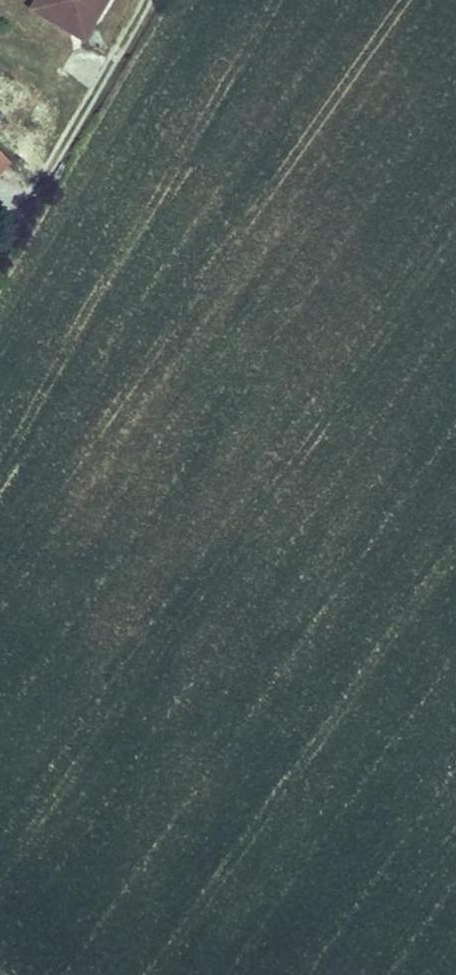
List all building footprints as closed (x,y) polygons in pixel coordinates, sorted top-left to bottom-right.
[(106,0),(93,0),(84,16),(63,22),(54,0),(37,0),(31,12),(84,40),(106,0)] [(63,22),(84,16),(93,0),(54,0),(63,22)]
